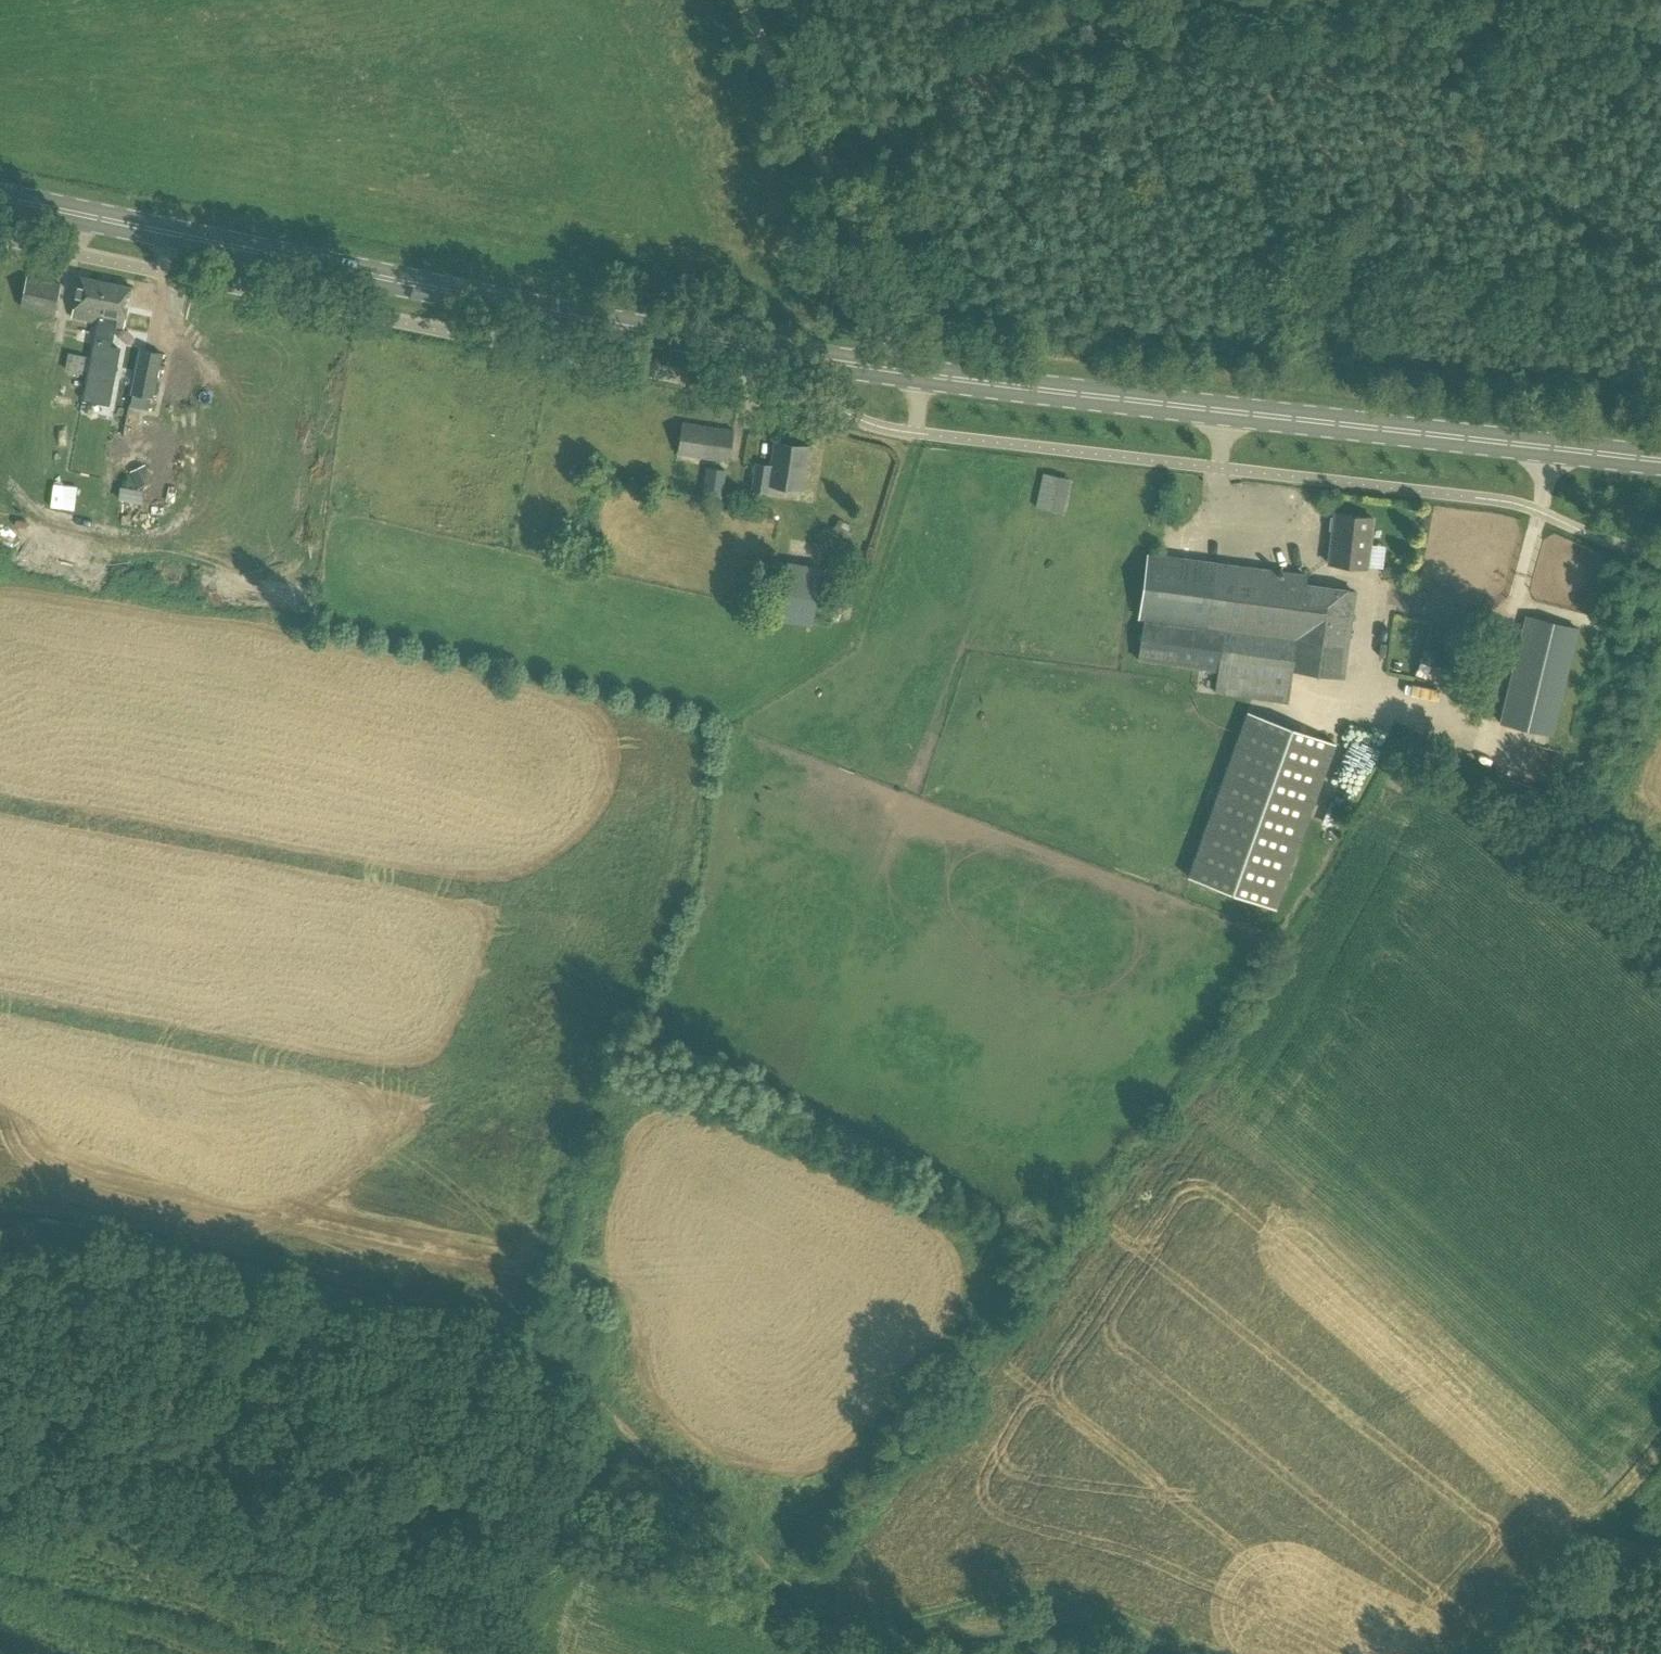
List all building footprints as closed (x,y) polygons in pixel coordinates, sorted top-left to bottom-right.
[(54,315),(61,284),(26,277),(20,308),(54,315)] [(98,323),(106,282),(81,277),(72,318),(98,323)] [(98,323),(82,401),(108,407),(120,350),(111,348),(115,327),(124,328),(132,288),(106,282),(98,323)] [(139,350),(128,348),(125,364),(136,366),(131,393),(153,398),(162,353),(140,348),(139,350)] [(728,462),(734,430),(683,422),(678,454),(728,462)] [(802,490),(809,447),(775,442),(771,466),(756,464),(753,490),(769,492),(770,485),(802,490)] [(153,481),(145,464),(130,471),(138,488),(153,481)] [(722,499),(726,470),(706,467),(702,496),(722,499)] [(1063,513),(1070,480),(1043,474),(1035,507),(1063,513)] [(1367,568),(1374,519),(1335,514),(1329,563),(1367,568)] [(1343,678),(1354,593),(1305,586),(1306,576),(1148,555),(1138,619),(1145,620),(1139,661),(1218,672),(1215,693),(1288,703),(1292,671),(1343,678)] [(792,556),(785,614),(820,618),(827,560),(792,556)] [(1552,736),(1578,630),(1527,618),(1501,724),(1552,736)] [(1423,648),(1419,660),(1435,667),(1440,654),(1423,648)] [(1276,909),(1335,744),(1245,712),(1186,877),(1276,909)] [(1364,805),(1371,792),(1356,783),(1348,796),(1364,805)]
